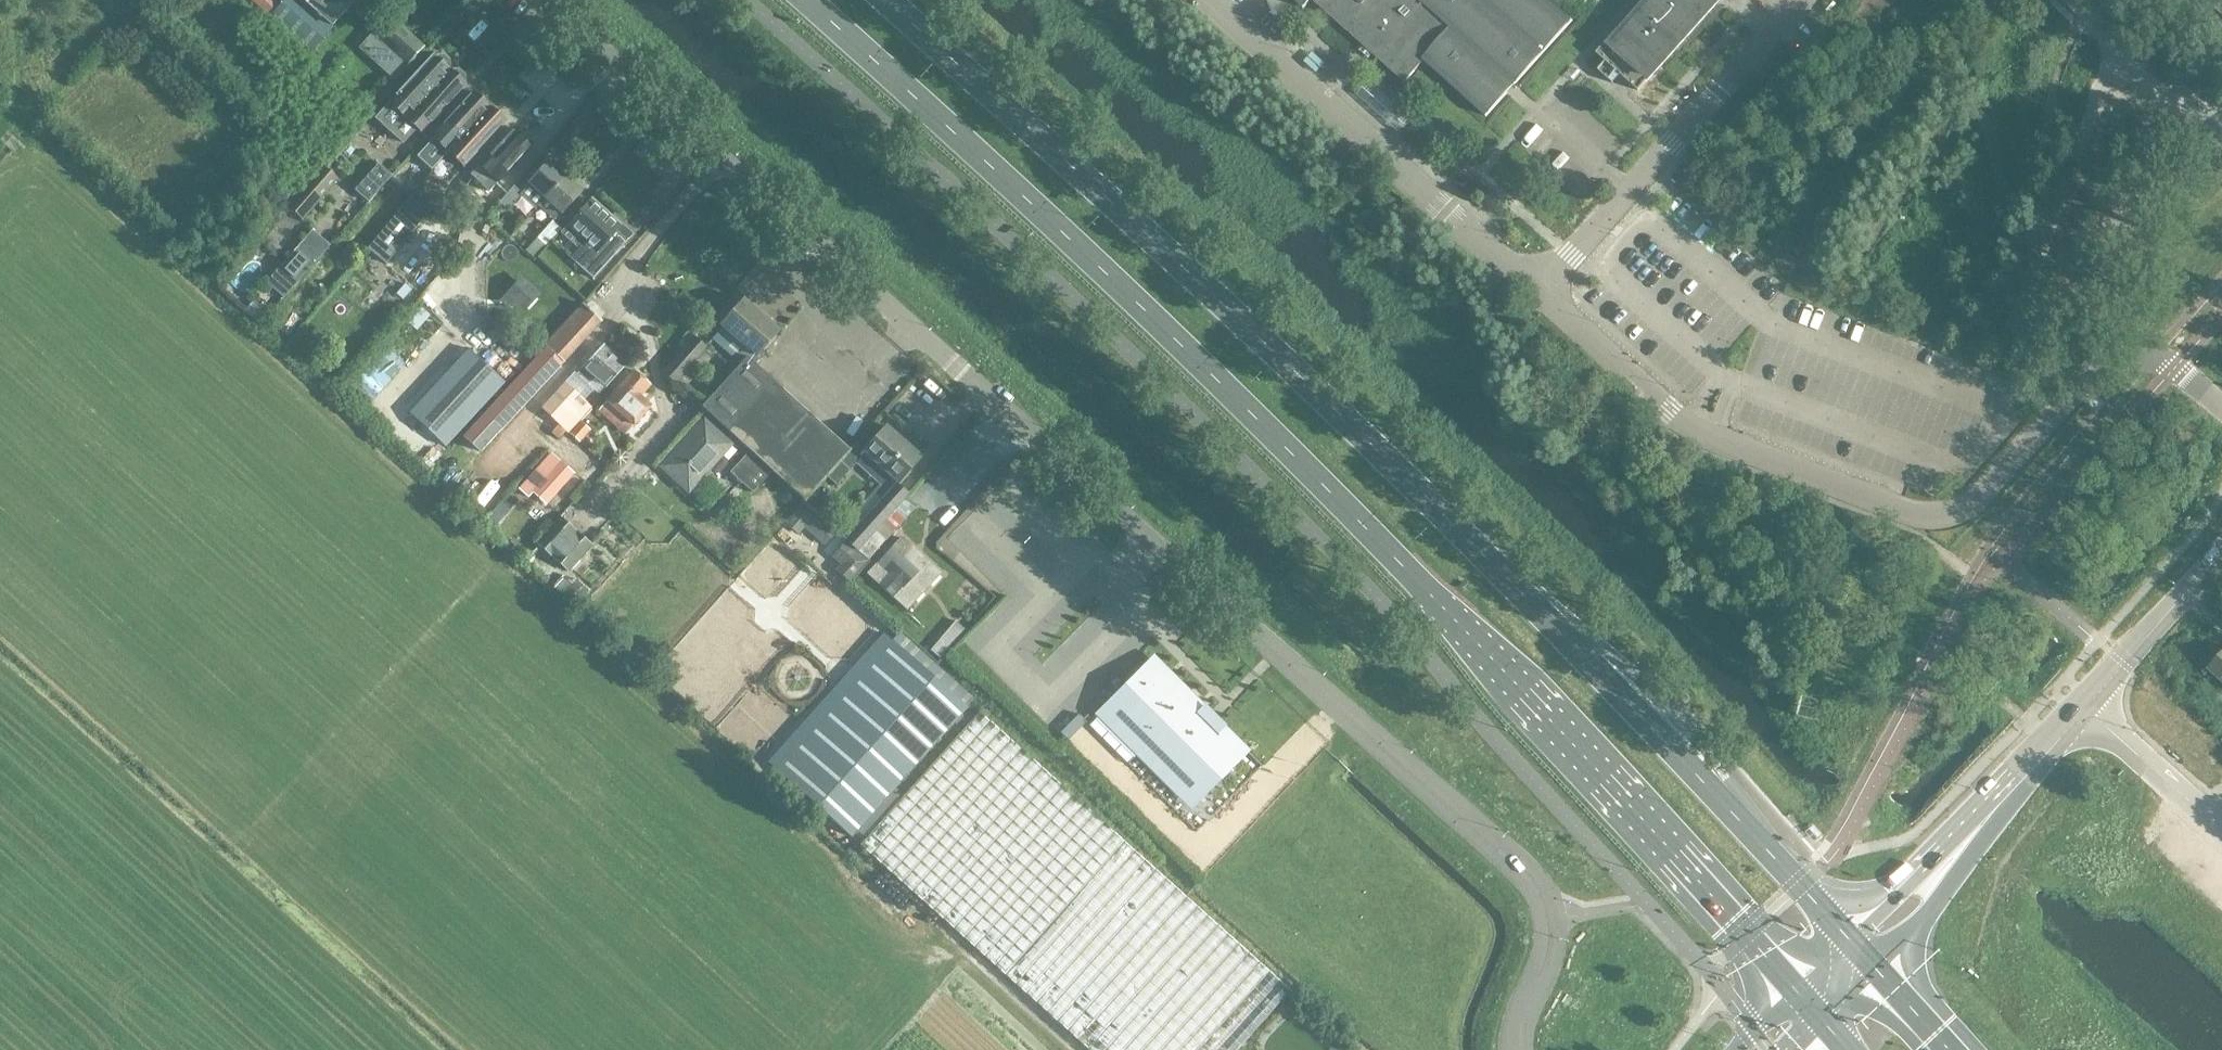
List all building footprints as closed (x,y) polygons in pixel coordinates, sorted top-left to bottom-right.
[(276,2),(273,0),(253,0),(267,13),(276,2)] [(355,0),(286,0),(272,15),(312,50),(355,0)] [(1404,82),(1424,60),(1486,116),(1572,20),(1550,0),(1313,0),(1404,82)] [(1596,53),(1605,61),(1598,70),(1613,83),(1613,82),(1599,69),(1606,62),(1638,90),(1719,2),(1717,0),(1643,0),(1596,53)] [(2205,1),(2221,15),(2221,14),(2221,0),(2206,0),(2205,1)] [(395,79),(424,47),(390,16),(382,26),(376,21),(368,29),(374,34),(361,48),(395,79)] [(433,55),(410,81),(376,118),(392,132),(449,70),(448,68),(450,66),(450,61),(443,55),(438,55),(436,58),(433,55)] [(465,85),(463,82),(465,80),(465,75),(459,69),(453,69),(451,72),(449,70),(392,132),(403,142),(416,128),(436,105),(442,110),(465,85)] [(430,172),(449,151),(489,107),(473,92),(450,118),(455,123),(435,147),(425,138),(411,155),(430,172)] [(489,107),(449,151),(465,165),(506,121),(489,107)] [(480,165),(481,166),(474,174),(484,183),(482,185),(489,191),(532,145),(514,129),(480,165)] [(2185,146),(2198,157),(2203,162),(2217,146),(2199,130),(2185,146)] [(514,186),(500,201),(509,209),(522,194),(537,207),(539,205),(565,176),(548,160),(528,183),(530,185),(522,193),(514,186)] [(369,201),(392,175),(379,164),(356,190),(369,201)] [(322,167),(288,207),(302,219),(337,179),(322,167)] [(565,176),(539,205),(554,219),(560,212),(562,214),(583,191),(565,176)] [(383,261),(432,206),(414,190),(365,245),(383,261)] [(621,226),(592,199),(567,226),(590,247),(575,263),(593,279),(629,239),(618,229),(621,226)] [(547,245),(547,244),(561,229),(552,221),(539,236),(526,224),(513,239),(534,258),(538,253),(539,254),(547,245)] [(284,299),(331,246),(312,230),(266,283),(284,299)] [(721,325),(744,345),(735,355),(742,361),(702,406),(805,500),(840,461),(850,470),(865,453),(880,467),(903,441),(886,426),(863,451),(854,444),(850,449),(752,361),(756,356),(779,330),(744,299),(721,325)] [(255,300),(254,300),(244,312),(260,326),(271,314),(255,300)] [(481,451),(601,321),(583,305),(545,345),(547,346),(464,436),(481,451)] [(690,329),(683,337),(689,342),(696,334),(690,329)] [(675,382),(679,378),(705,348),(694,338),(664,372),(675,382)] [(371,400),(407,362),(389,344),(352,382),(371,400)] [(583,367),(578,374),(589,384),(595,377),(607,387),(627,364),(604,344),(583,367)] [(500,376),(473,352),(403,431),(430,455),(500,376)] [(633,370),(607,401),(634,425),(651,406),(641,396),(650,385),(633,370)] [(581,422),(592,409),(565,384),(543,408),(544,409),(536,418),(555,435),(563,426),(566,429),(570,433),(581,422)] [(731,443),(704,419),(662,466),(689,490),(696,482),(699,482),(706,474),(706,471),(731,443)] [(578,441),(588,429),(581,422),(570,433),(578,441)] [(903,441),(880,467),(898,483),(921,457),(903,441)] [(756,462),(745,452),(734,464),(745,474),(756,462)] [(552,454),(520,489),(528,496),(532,491),(546,503),(573,473),(552,454)] [(760,479),(767,473),(755,462),(749,469),(760,479)] [(786,505),(794,496),(778,483),(771,492),(786,505)] [(874,531),(905,497),(894,486),(847,539),(868,558),(884,540),(874,531)] [(828,541),(836,534),(805,503),(788,520),(798,529),(807,520),(828,541)] [(592,545),(561,516),(537,542),(569,571),(592,545)] [(870,560),(843,537),(835,547),(853,562),(846,570),(855,577),(870,560)] [(940,573),(902,537),(869,573),(907,609),(931,583),(940,573)] [(941,657),(960,636),(950,627),(931,649),(941,657)] [(967,706),(886,633),(770,762),(851,835),(967,706)] [(2209,668),(2221,680),(2221,654),(2209,668)] [(1147,667),(1107,707),(1198,798),(1238,757),(1147,667)] [(1203,1047),(1270,972),(979,712),(860,845),(1088,1049),(1206,1049),(1203,1047)]
